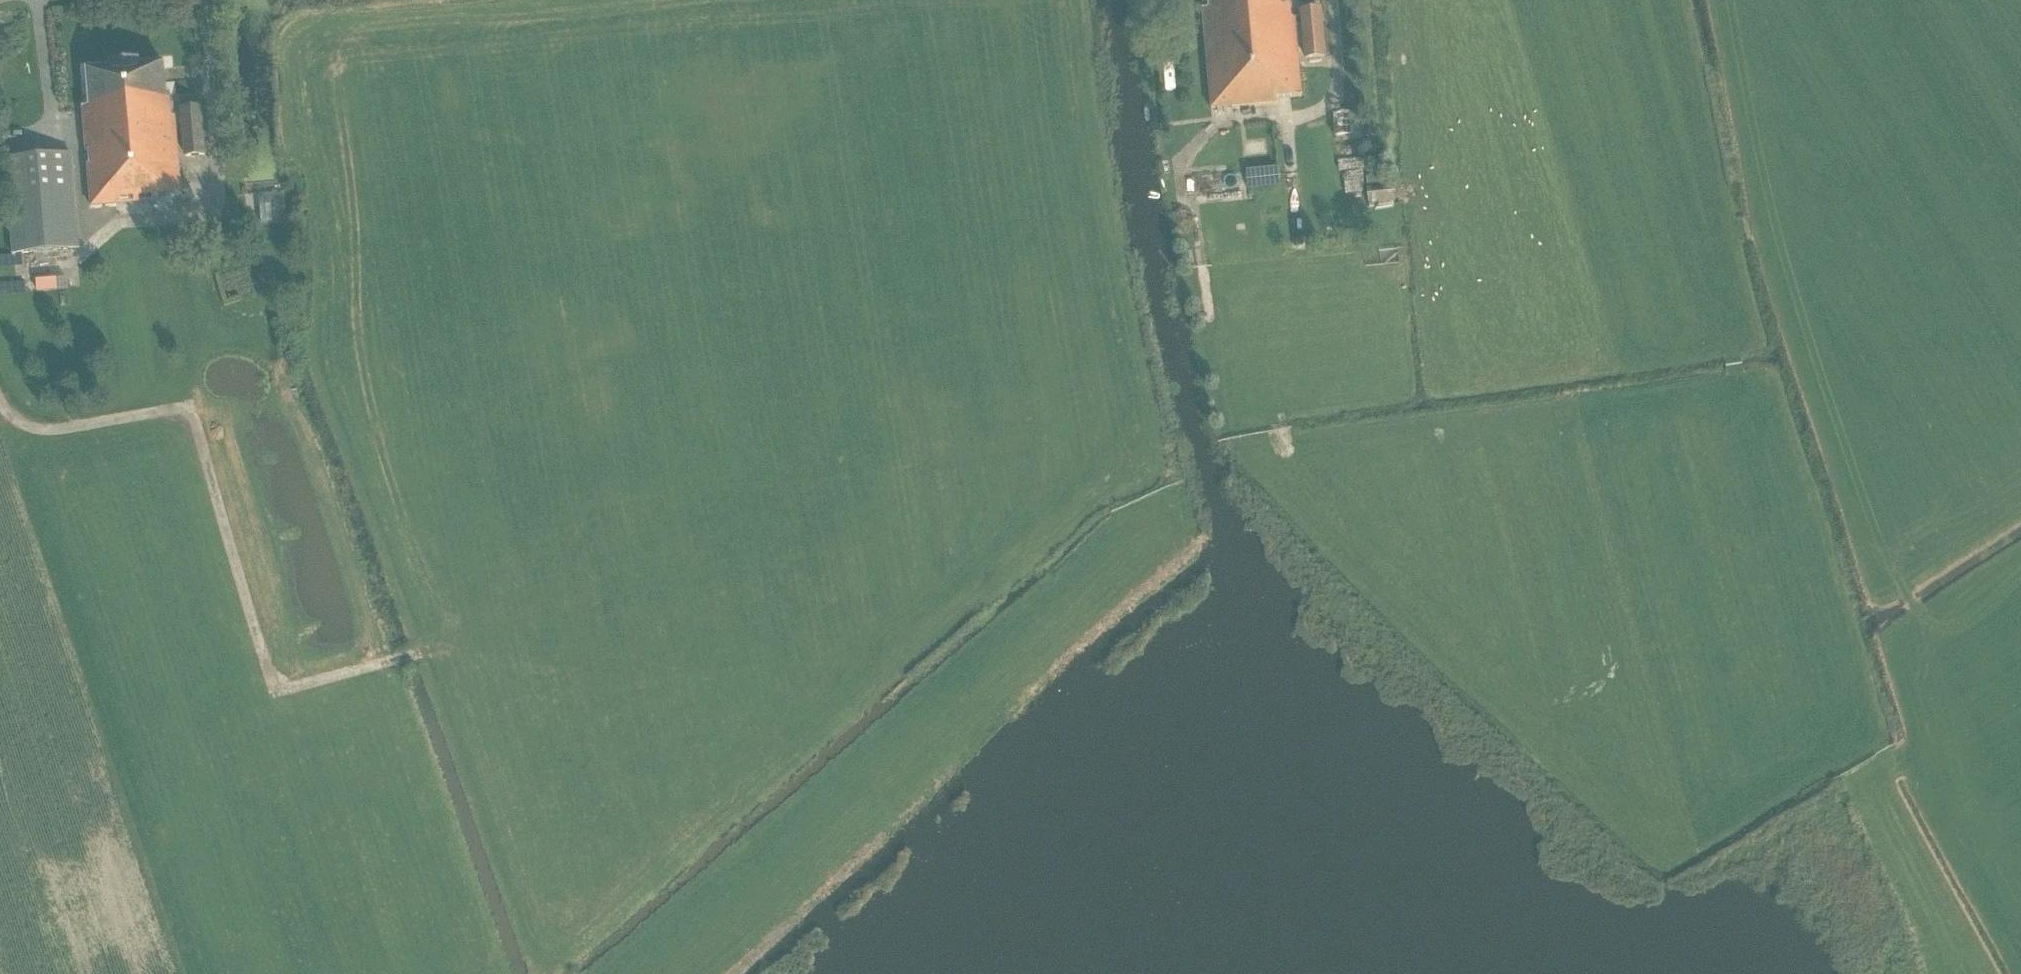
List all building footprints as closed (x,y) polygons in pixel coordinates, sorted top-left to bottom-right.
[(1302,96),(1295,18),(1291,18),(1289,0),(1209,0),(1209,7),(1202,8),(1211,108),(1218,108),(1218,112),(1223,112),(1222,107),(1278,102),(1277,98),(1302,96)] [(1306,58),(1324,56),(1320,10),(1301,11),(1306,58)] [(1175,61),(1163,63),(1167,93),(1179,92),(1175,61)] [(180,194),(182,194),(175,116),(171,116),(169,92),(166,92),(164,63),(138,65),(138,63),(112,65),(112,68),(87,69),(90,106),(83,106),(84,121),(68,122),(3,128),(13,252),(79,247),(69,131),(85,129),(91,206),(98,206),(98,210),(103,210),(103,205),(158,200),(158,196),(172,195),(172,200),(181,199),(180,194)] [(186,156),(204,155),(200,108),(182,110),(186,156)] [(1334,135),(1363,133),(1362,113),(1333,115),(1334,135)] [(1263,140),(1249,144),(1253,158),(1267,154),(1263,140)] [(1247,183),(1280,180),(1279,167),(1246,170),(1247,183)] [(1369,202),(1395,200),(1393,186),(1367,189),(1369,202)] [(281,189),(260,189),(261,219),(282,219),(281,189)] [(58,273),(37,272),(36,287),(57,288),(58,273)]
